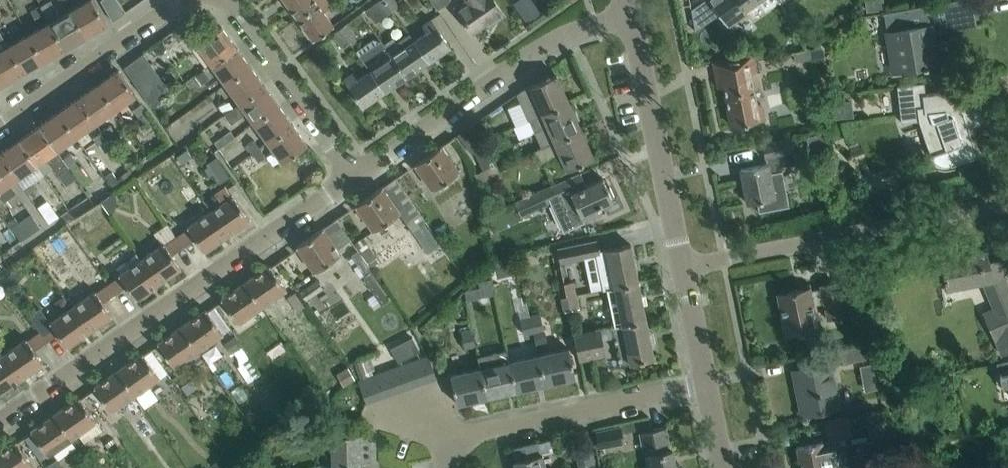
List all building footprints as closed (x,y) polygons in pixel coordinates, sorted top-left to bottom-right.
[(70,10),(60,15),(51,0),(48,0),(40,5),(44,13),(45,13),(49,21),(49,22),(64,48),(85,36),(70,10)] [(70,10),(85,36),(106,24),(93,0),(86,0),(70,10)] [(112,20),(126,11),(120,0),(101,0),(112,20)] [(321,0),(285,0),(298,17),(321,0)] [(327,0),(321,0),(298,17),(313,39),(333,25),(323,10),(330,5),(327,0)] [(384,0),(377,0),(375,2),(384,15),(391,10),(384,0)] [(391,10),(399,5),(395,0),(384,0),(391,10)] [(454,6),(471,30),(501,10),(494,0),(463,0),(454,6)] [(515,1),(527,20),(540,11),(533,0),(517,0),(515,1)] [(755,0),(706,0),(689,12),(693,32),(704,24),(702,12),(713,5),(727,25),(745,13),(742,9),(755,0)] [(888,32),(895,70),(922,66),(923,68),(927,67),(927,65),(936,64),(931,32),(926,33),(925,25),(936,23),(936,22),(957,18),(957,19),(974,16),(971,0),(947,0),(885,11),(888,32)] [(371,4),(362,10),(373,26),(382,19),(371,4)] [(35,19),(44,13),(40,5),(30,11),(35,19)] [(427,31),(413,40),(427,61),(450,45),(431,18),(422,24),(427,31)] [(64,48),(49,22),(28,34),(44,60),(64,48)] [(347,22),(339,28),(349,41),(356,36),(347,22)] [(196,44),(211,64),(236,46),(221,26),(196,44)] [(349,41),(339,28),(332,33),(341,46),(349,41)] [(7,45),(7,46),(2,38),(3,37),(0,33),(0,81),(2,84),(23,72),(7,45)] [(44,60),(28,34),(7,45),(23,72),(44,60)] [(427,61),(413,40),(400,49),(396,42),(387,48),(406,75),(427,61)] [(250,65),(236,46),(211,64),(225,83),(250,65)] [(384,90),(406,75),(387,48),(378,54),(383,61),(370,70),(384,90)] [(171,92),(143,53),(123,67),(151,106),(171,92)] [(731,125),(759,119),(750,73),(760,71),(757,54),(714,62),(718,86),(724,85),(731,125)] [(264,84),(250,65),(225,83),(239,103),(264,84)] [(118,69),(98,83),(115,108),(135,94),(118,69)] [(197,75),(203,83),(210,78),(204,70),(197,75)] [(362,106),(384,90),(370,70),(357,79),(352,72),(343,78),(362,106)] [(522,101),(530,119),(569,101),(556,73),(522,89),(526,99),(522,101)] [(976,108),(979,107),(995,101),(994,100),(968,109),(966,88),(925,93),(923,82),(897,85),(901,122),(920,119),(932,153),(929,154),(929,155),(932,154),(933,156),(935,159),(936,160),(939,162),(943,163),(944,163),(948,163),(950,162),(950,164),(977,155),(967,126),(969,125),(972,123),(973,122),(975,119),(976,113),(976,110),(976,108)] [(115,108),(98,83),(78,96),(96,122),(115,108)] [(253,122),(278,104),(264,84),(239,103),(232,108),(224,113),(230,123),(246,112),(253,122)] [(96,122),(78,96),(59,110),(77,135),(96,122)] [(218,105),(224,113),(232,108),(226,99),(218,105)] [(581,129),(569,101),(530,119),(514,126),(519,137),(534,130),(542,146),(581,129)] [(132,109),(138,116),(145,111),(147,109),(142,102),(132,109)] [(267,141),(292,123),(278,104),(253,122),(267,141)] [(77,135),(59,110),(39,124),(56,149),(64,144),(77,135)] [(145,111),(138,116),(146,127),(153,121),(145,111)] [(111,123),(102,130),(107,138),(116,131),(111,123)] [(307,143),(292,123),(267,141),(282,161),(307,143)] [(56,149),(39,124),(19,138),(36,164),(46,157),(69,190),(78,183),(67,167),(68,166),(67,164),(62,157),(56,149)] [(474,151),(476,154),(489,148),(485,137),(482,138),(472,124),(457,134),(471,153),(474,151)] [(593,157),(581,129),(542,146),(542,147),(535,150),(540,161),(559,152),(566,169),(593,157)] [(107,138),(102,130),(93,136),(98,144),(107,138)] [(215,142),(220,148),(235,136),(230,130),(215,142)] [(791,137),(762,143),(766,163),(740,168),(747,202),(757,200),(759,211),(776,208),(774,197),(787,195),(781,166),(796,163),(791,137)] [(19,138),(0,152),(0,155),(16,178),(36,164),(19,138)] [(246,144),(252,153),(260,147),(254,138),(246,144)] [(458,171),(440,145),(414,164),(432,189),(458,171)] [(266,156),(260,147),(252,153),(258,161),(266,156)] [(187,148),(176,155),(181,162),(192,155),(187,148)] [(483,172),(497,166),(489,148),(476,154),(483,172)] [(70,152),(62,157),(67,164),(75,159),(70,152)] [(228,176),(215,156),(205,163),(207,166),(203,168),(208,175),(212,173),(219,183),(228,176)] [(502,176),(497,166),(483,172),(488,182),(502,176)] [(0,169),(0,196),(4,201),(7,199),(12,206),(21,199),(0,169)] [(112,169),(104,175),(115,190),(128,180),(123,174),(118,178),(112,169)] [(373,230),(399,212),(428,253),(440,244),(425,222),(394,177),(355,204),(373,230)] [(613,199),(612,197),(614,196),(610,186),(607,187),(602,177),(572,191),(567,178),(517,201),(523,214),(556,199),(568,227),(602,211),(599,205),(613,199)] [(27,194),(38,187),(33,179),(22,186),(27,194)] [(221,202),(210,210),(226,235),(249,219),(226,185),(214,192),(221,202)] [(7,222),(21,240),(38,227),(34,222),(37,220),(27,207),(7,222)] [(204,251),(226,235),(210,210),(187,226),(188,228),(176,236),(183,245),(194,237),(204,251)] [(337,249),(351,239),(336,217),(296,246),(314,271),(340,253),(337,249)] [(171,253),(183,245),(176,236),(165,244),(164,242),(141,258),(158,282),(181,267),(171,253)] [(595,251),(603,289),(638,282),(630,243),(599,250),(596,239),(556,247),(559,258),(595,251)] [(993,308),(983,312),(1001,354),(1007,351),(1007,286),(1003,274),(1000,259),(988,262),(985,249),(984,249),(984,250),(942,259),(942,257),(941,258),(947,288),(982,281),(993,308)] [(512,253),(493,261),(497,276),(517,272),(512,253)] [(135,298),(158,282),(141,258),(118,274),(119,275),(108,283),(114,293),(126,285),(135,298)] [(269,264),(245,281),(262,306),(286,289),(269,264)] [(323,287),(317,279),(300,291),(306,299),(323,287)] [(575,280),(564,282),(566,296),(577,294),(575,280)] [(262,306),(245,281),(220,298),(237,323),(262,306)] [(786,334),(816,327),(812,303),(824,301),(827,318),(841,315),(834,281),(820,283),(821,287),(809,290),(809,286),(777,292),(786,334)] [(646,319),(638,282),(603,289),(607,288),(614,326),(612,326),(646,319)] [(103,301),(114,293),(108,283),(96,291),(95,290),(72,306),(89,330),(112,314),(103,301)] [(298,311),(305,306),(295,291),(288,295),(298,311)] [(580,308),(577,294),(566,296),(569,310),(580,308)] [(66,346),(89,330),(72,306),(49,321),(42,311),(32,319),(40,330),(39,331),(45,341),(57,333),(66,346)] [(206,308),(181,325),(198,350),(223,333),(206,308)] [(539,313),(529,315),(533,331),(543,328),(539,313)] [(519,317),(523,333),(533,331),(529,315),(519,317)] [(653,357),(646,319),(612,326),(620,364),(653,357)] [(198,350),(181,325),(157,342),(174,367),(198,350)] [(465,346),(475,344),(471,328),(461,331),(465,346)] [(278,345),(286,340),(278,329),(270,334),(278,345)] [(575,334),(580,359),(605,354),(599,329),(575,334)] [(34,349),(45,341),(39,331),(27,339),(26,338),(3,353),(20,378),(43,362),(34,349)] [(242,345),(235,335),(225,343),(232,352),(242,345)] [(872,357),(869,342),(840,348),(843,363),(872,357)] [(568,347),(538,354),(545,383),(575,376),(568,347)] [(516,389),(509,361),(507,350),(478,357),(480,367),(486,396),(516,389)] [(142,352),(118,369),(135,394),(159,377),(142,352)] [(20,378),(3,353),(0,356),(0,392),(20,378)] [(545,383),(538,354),(509,361),(516,389),(545,383)] [(428,355),(416,359),(424,381),(436,377),(428,355)] [(424,381),(416,359),(404,363),(413,386),(424,381)] [(996,363),(1001,386),(1002,385),(1007,384),(1007,360),(996,363)] [(413,386),(404,363),(393,367),(401,390),(413,386)] [(801,413),(839,406),(830,363),(793,370),(801,413)] [(348,366),(336,373),(343,385),(355,378),(348,366)] [(401,390),(393,367),(381,371),(389,394),(401,390)] [(486,396),(480,367),(450,374),(456,403),(486,396)] [(135,394),(118,369),(93,386),(110,411),(135,394)] [(389,394),(381,371),(370,376),(378,398),(389,394)] [(378,398),(370,376),(358,380),(366,403),(378,398)] [(190,379),(181,386),(186,393),(195,387),(190,379)] [(79,396),(54,413),(72,437),(96,421),(79,396)] [(72,437),(54,413),(30,430),(47,455),(72,437)] [(796,445),(801,467),(843,467),(837,438),(852,435),(848,416),(824,421),(828,439),(796,445)] [(596,431),(599,447),(623,442),(620,426),(596,431)] [(644,454),(649,453),(652,467),(676,467),(672,448),(670,448),(665,426),(639,432),(644,454)] [(331,433),(332,464),(361,463),(360,432),(331,433)] [(515,467),(546,467),(542,452),(551,450),(548,439),(512,448),(515,459),(513,460),(515,467)] [(0,450),(0,467),(28,467),(32,465),(15,440),(0,450)] [(107,448),(112,454),(122,447),(117,441),(107,448)] [(44,465),(46,467),(62,467),(63,467),(55,457),(44,465)]
